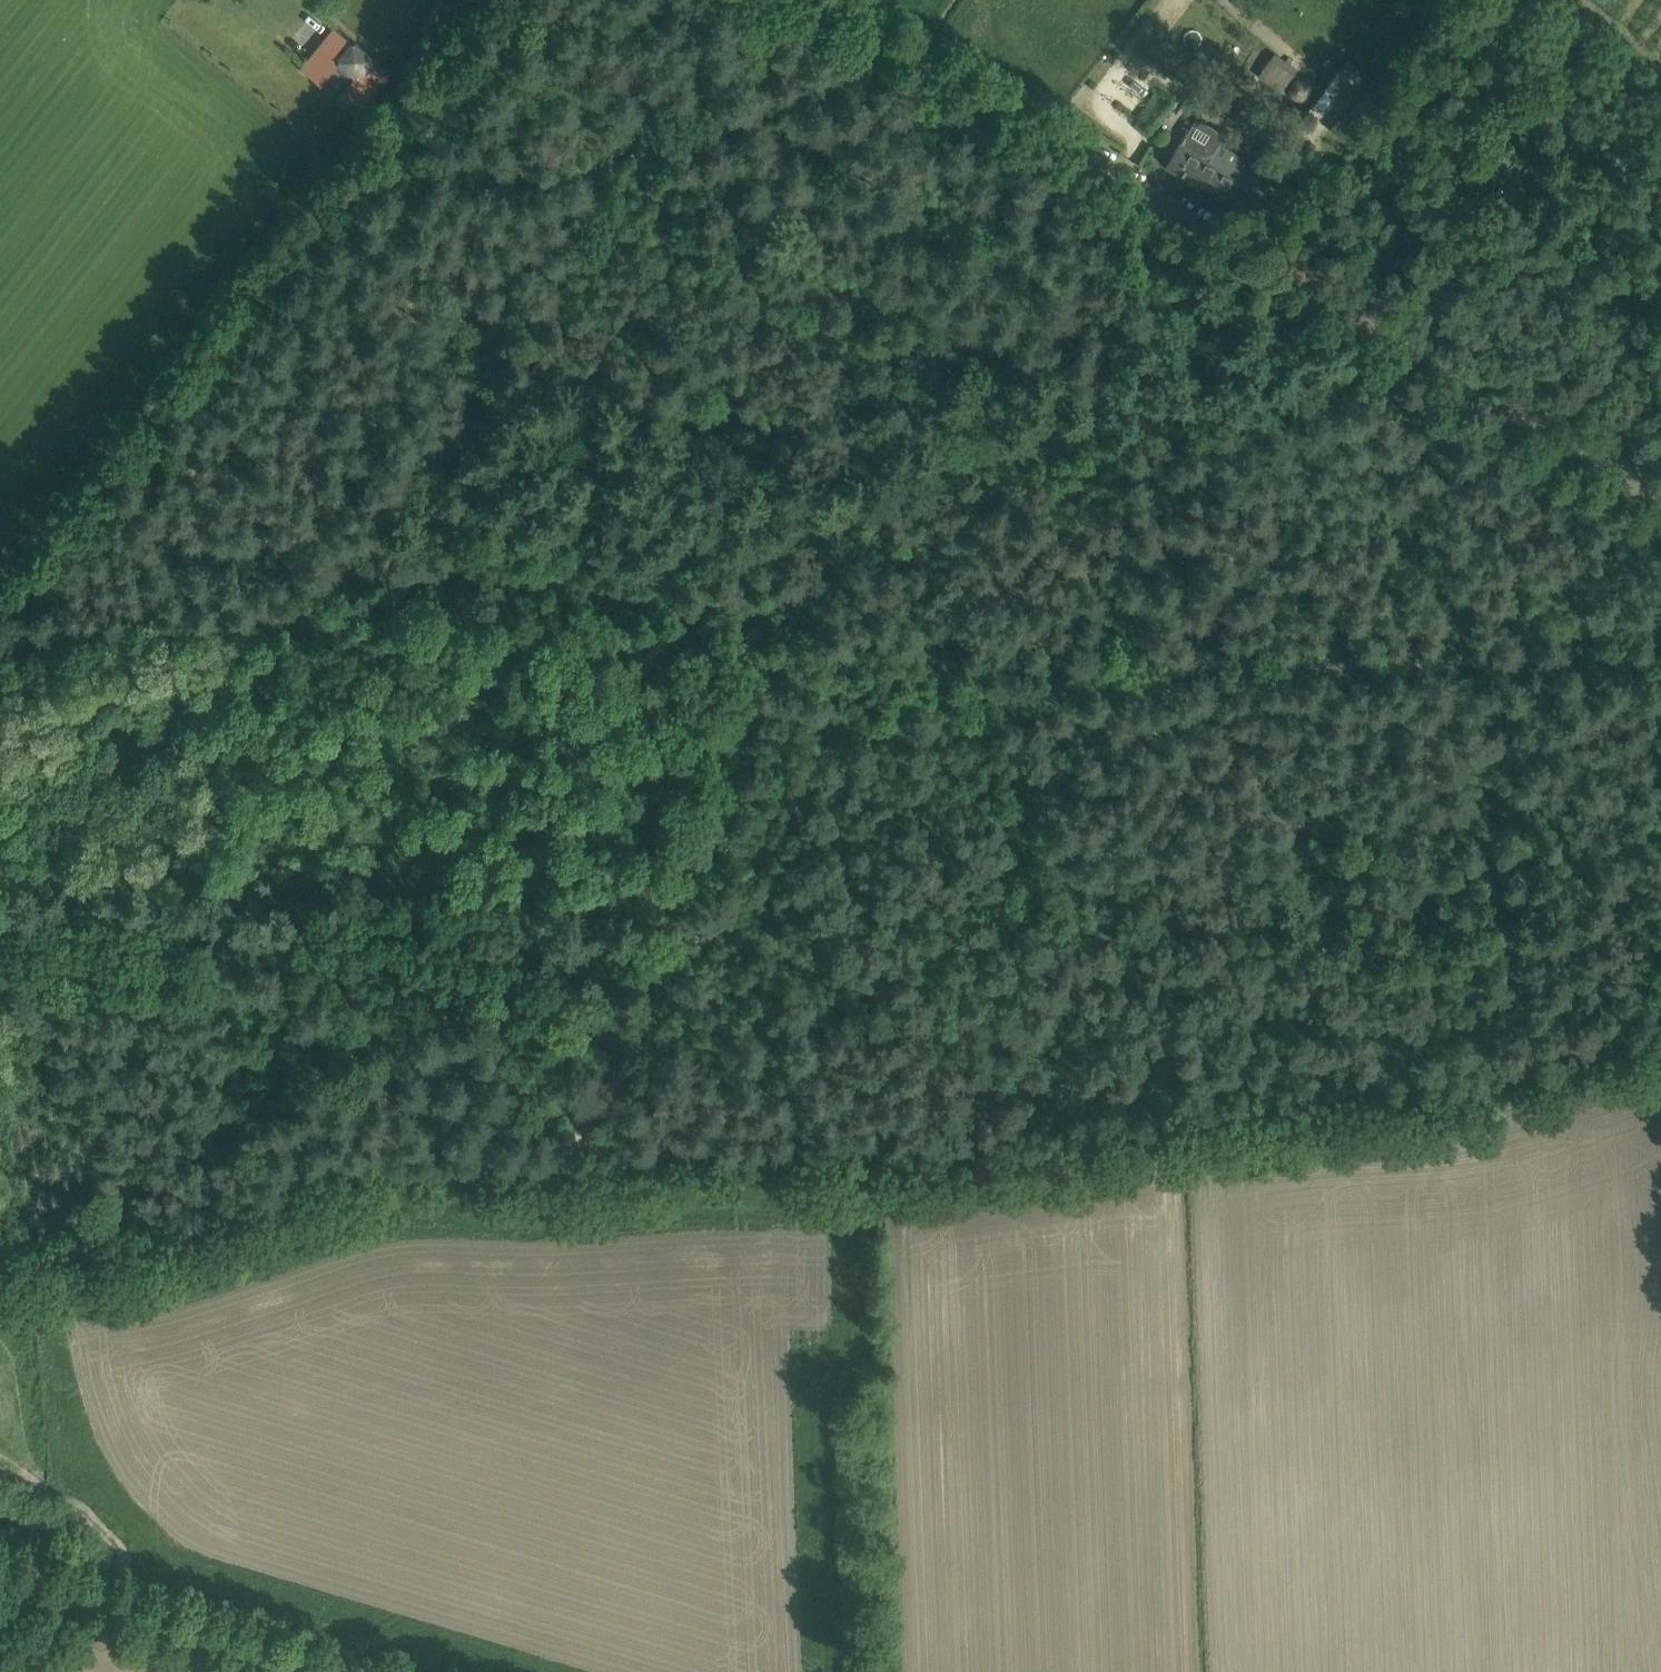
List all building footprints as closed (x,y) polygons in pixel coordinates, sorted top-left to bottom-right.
[(427,17),(442,28),(455,9),(441,0),(439,0),(427,17)] [(334,27),(307,60),(328,77),(337,66),(353,78),(343,90),(364,107),(391,74),(372,58),(373,57),(372,57),(373,56),(355,42),(354,42),(353,43),(334,27)] [(1275,98),(1297,69),(1273,51),(1252,80),(1275,98)] [(1139,120),(1153,131),(1174,103),(1161,92),(1139,120)] [(1251,158),(1217,140),(1210,150),(1203,146),(1198,154),(1179,142),(1165,166),(1229,205),(1243,182),(1253,187),(1262,170),(1248,163),(1251,158)]
